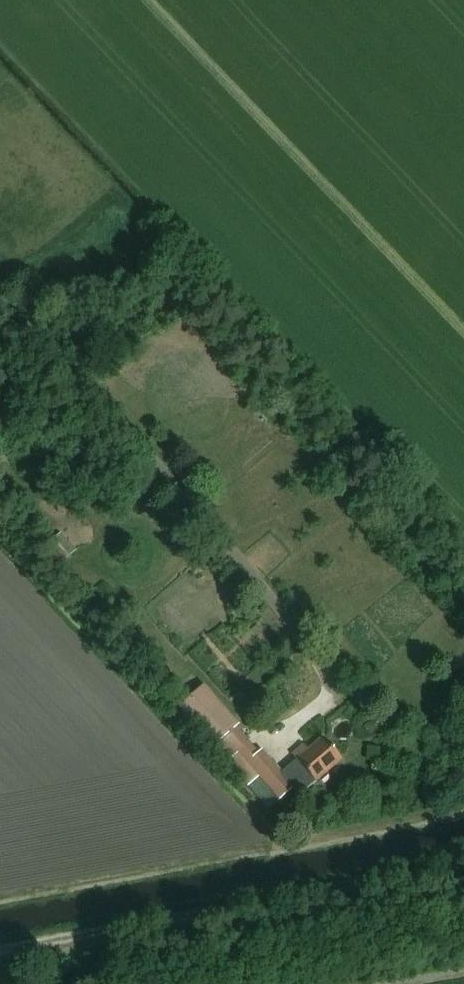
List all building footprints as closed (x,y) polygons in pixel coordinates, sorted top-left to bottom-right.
[(79,546),(68,534),(53,548),(64,560),(79,546)] [(239,724),(204,685),(204,684),(177,708),(212,748),(239,724)] [(237,730),(226,739),(238,753),(228,761),(269,810),(294,788),(300,796),(341,761),(322,739),(306,753),(302,748),(292,756),(296,761),(281,774),(262,752),(258,755),(237,730)]
